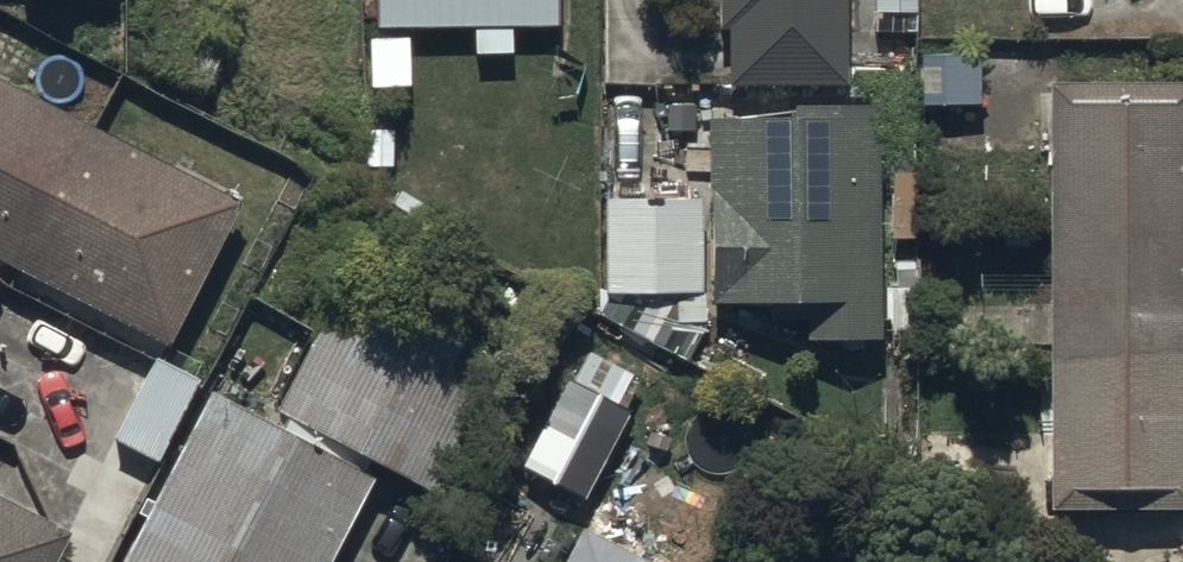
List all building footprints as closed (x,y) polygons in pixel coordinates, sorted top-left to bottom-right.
[(367,19),(560,17),(560,0),(367,0),(367,19)] [(721,79),(846,78),(845,0),(720,0),(721,79)] [(928,95),(964,95),(964,53),(927,53),(928,95)] [(165,341),(237,198),(0,79),(0,258),(165,341)] [(1046,505),(1182,504),(1182,89),(1042,90),(1046,505)] [(798,105),(711,105),(710,291),(804,291),(804,327),(879,327),(880,94),(798,93),(798,105)] [(607,288),(702,287),(701,190),(606,191),(607,288)] [(279,405),(448,489),(520,346),(351,261),(279,405)] [(121,428),(159,447),(194,376),(157,358),(121,428)] [(529,471),(584,499),(630,408),(575,380),(529,471)] [(373,470),(217,392),(131,561),(327,561),(373,470)] [(61,518),(0,488),(0,561),(39,561),(61,518)] [(592,521),(571,561),(674,561),(592,521)]
